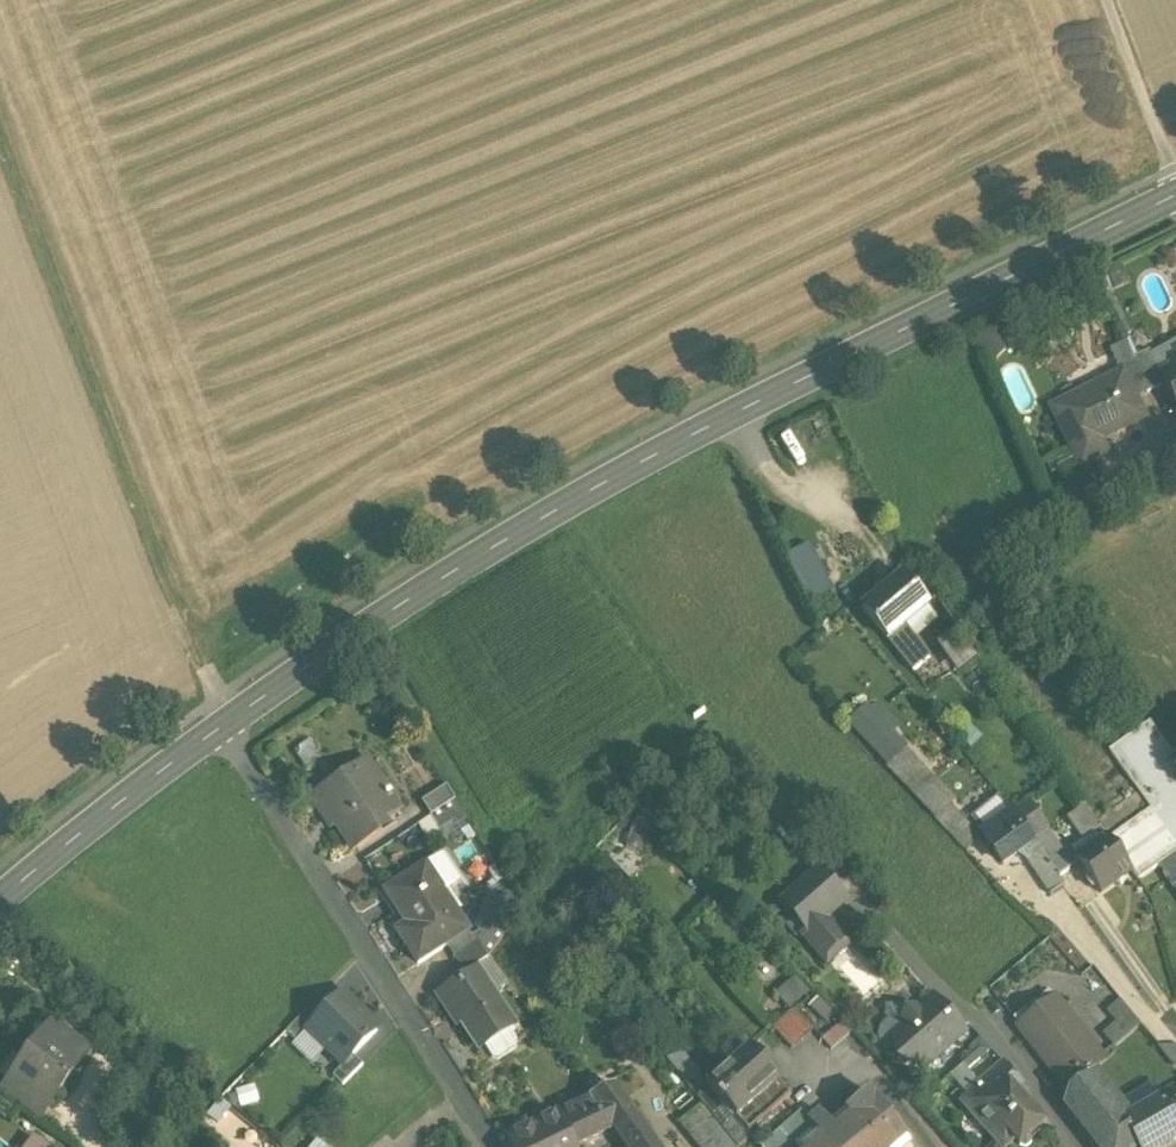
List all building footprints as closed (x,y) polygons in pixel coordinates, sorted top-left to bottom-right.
[(1161,376),(1150,353),(1136,360),(1151,394),(1166,387),(1161,376)] [(1136,360),(1116,370),(1120,377),(1124,385),(1126,384),(1135,402),(1151,394),(1136,360)] [(1161,376),(1166,387),(1175,407),(1175,368),(1161,376)] [(1120,377),(1051,411),(1079,468),(1105,456),(1099,443),(1144,421),(1135,402),(1126,384),(1124,385),(1120,377)] [(794,554),(817,602),(840,591),(817,543),(794,554)] [(903,577),(862,610),(888,642),(904,629),(920,616),(929,609),(927,607),(903,577)] [(929,661),(904,629),(888,642),(913,673),(929,661)] [(960,637),(944,650),(958,670),(975,658),(960,637)] [(867,708),(848,726),(887,768),(907,749),(894,735),(900,729),(878,707),(871,711),(867,708)] [(1108,840),(1132,874),(1137,882),(1158,867),(1175,855),(1175,763),(1149,725),(1109,753),(1149,811),(1108,840)] [(379,779),(363,789),(354,774),(311,802),(322,821),(329,816),(352,852),(381,834),(378,830),(401,815),(379,779)] [(447,788),(422,804),(431,818),(432,817),(455,803),(455,802),(447,788)] [(986,824),(1013,812),(1006,797),(979,809),(986,824)] [(1049,832),(1028,802),(1013,813),(1033,842),(1047,833),(1049,832)] [(455,803),(432,817),(431,818),(430,819),(436,829),(452,820),(454,824),(464,818),(455,803)] [(1108,840),(1084,807),(1066,819),(1084,844),(1094,836),(1101,845),(1108,840)] [(1013,813),(983,834),(1003,863),(1024,849),(1033,842),(1013,813)] [(958,823),(955,819),(946,827),(966,849),(981,836),(964,817),(958,823)] [(1047,833),(1033,842),(1050,868),(1050,869),(1058,879),(1073,869),(1047,833)] [(1132,874),(1108,840),(1101,845),(1077,863),(1101,896),(1132,874)] [(1033,842),(1024,849),(1030,859),(1025,862),(1050,898),(1064,888),(1058,879),(1050,869),(1050,868),(1033,842)] [(1158,867),(1172,888),(1175,885),(1175,855),(1158,867)] [(457,881),(444,861),(438,859),(426,867),(444,895),(456,887),(457,881)] [(426,867),(385,893),(407,928),(397,934),(418,966),(445,949),(469,933),(444,895),(426,867)] [(845,903),(818,871),(782,902),(795,917),(808,932),(802,937),(827,965),(831,961),(850,944),(841,934),(841,933),(828,918),(845,903)] [(503,915),(484,941),(478,945),(489,959),(522,913),(512,898),(498,906),(503,915)] [(795,917),(785,926),(795,937),(801,937),(802,937),(808,932),(795,917)] [(469,933),(445,949),(453,961),(477,946),(469,933)] [(489,959),(478,945),(477,946),(453,961),(463,976),(489,959)] [(510,1033),(516,1029),(479,973),(439,999),(452,1019),(456,1017),(479,1053),(510,1033)] [(791,1007),(807,992),(795,980),(779,995),(791,1007)] [(317,1022),(307,1032),(343,1067),(353,1057),(377,1032),(357,1013),(359,1011),(344,995),(317,1022)] [(817,998),(801,1015),(822,1034),(838,1017),(817,998)] [(1139,1023),(1120,1000),(1109,1009),(1120,1023),(1128,1031),(1139,1023)] [(905,1010),(901,1005),(890,1007),(886,1011),(885,1016),(889,1020),(884,1024),(880,1029),(879,1035),(879,1041),(883,1046),(895,1045),(898,1060),(913,1066),(930,1050),(934,1055),(962,1030),(950,1016),(948,1017),(934,1002),(920,1015),(914,1009),(905,1010)] [(1101,1057),(1058,1002),(1041,1015),(1038,1012),(1020,1027),(1065,1084),(1087,1067),(1087,1068),(1101,1057)] [(794,1010),(773,1028),(792,1049),(812,1031),(794,1010)] [(307,1012),(287,1033),(297,1043),(307,1032),(317,1022),(307,1012)] [(820,1040),(830,1051),(852,1032),(842,1021),(820,1040)] [(1120,1023),(1106,1035),(1114,1044),(1115,1042),(1128,1031),(1120,1023)] [(52,1026),(11,1082),(39,1102),(48,1109),(89,1053),(52,1026)] [(510,1033),(485,1049),(493,1062),(499,1064),(517,1051),(518,1045),(510,1033)] [(699,1074),(680,1050),(667,1060),(687,1084),(699,1074)] [(749,1051),(708,1088),(724,1106),(733,1117),(735,1120),(778,1082),(749,1051)] [(343,1067),(333,1078),(343,1087),(363,1067),(353,1057),(343,1067)] [(1024,1084),(1007,1063),(991,1076),(1007,1095),(1014,1089),(1015,1091),(1024,1084)] [(1087,1067),(1065,1084),(1070,1092),(1092,1075),(1093,1074),(1087,1068),(1087,1067)] [(1092,1075),(1070,1092),(1066,1106),(1098,1146),(1135,1146),(1121,1123),(1127,1119),(1093,1074),(1092,1075)] [(991,1076),(961,1102),(995,1141),(1000,1146),(1006,1146),(1014,1139),(1019,1145),(1042,1124),(1015,1091),(1014,1089),(1007,1095),(991,1076)] [(39,1102),(11,1082),(2,1095),(29,1115),(39,1102)] [(778,1082),(735,1120),(748,1134),(749,1133),(791,1096),(778,1082)] [(559,1114),(575,1146),(578,1146),(613,1130),(618,1137),(639,1122),(614,1087),(559,1114)] [(724,1106),(708,1088),(697,1098),(712,1117),(724,1106)] [(1168,1095),(1175,1109),(1175,1090),(1168,1095)] [(818,1146),(911,1146),(868,1093),(845,1112),(851,1120),(818,1146)] [(1121,1123),(1135,1146),(1162,1146),(1175,1139),(1175,1109),(1168,1095),(1127,1119),(1121,1123)] [(700,1105),(678,1123),(696,1146),(735,1146),(700,1105)] [(509,1138),(513,1146),(575,1146),(559,1114),(509,1138)] [(748,1134),(735,1120),(733,1117),(721,1128),(736,1146),(742,1146),(753,1137),(749,1133),(748,1134)] [(639,1122),(618,1137),(625,1146),(657,1146),(639,1122)]
